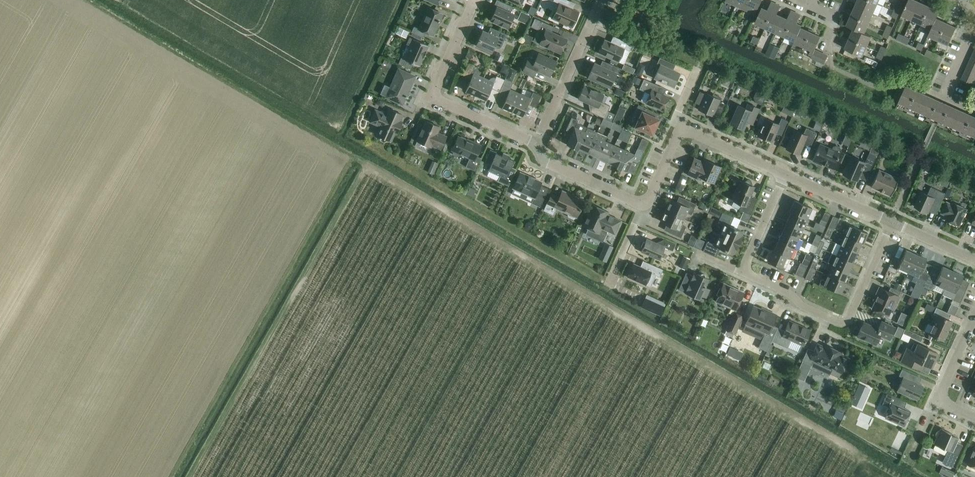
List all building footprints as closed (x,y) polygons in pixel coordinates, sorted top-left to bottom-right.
[(514,14),(510,12),(513,6),(499,0),(496,0),(494,5),(495,6),(492,12),(494,13),(490,20),(499,24),(507,28),(514,14)] [(579,11),(565,5),(567,0),(553,0),(552,0),(559,3),(552,18),(572,27),(579,11)] [(750,0),(738,0),(736,5),(746,9),(750,0)] [(758,8),(762,0),(750,0),(746,9),(756,13),(758,8)] [(877,3),(871,0),(858,0),(856,5),(873,13),(877,3)] [(919,2),(916,0),(908,0),(902,14),(912,19),(919,2)] [(765,27),(776,3),(771,1),(767,10),(762,7),(758,16),(755,23),(765,27)] [(922,23),(929,6),(919,2),(912,19),(922,23)] [(775,31),(782,16),(777,14),(780,5),(776,3),(765,27),(775,31)] [(900,13),(902,7),(897,4),(894,10),(900,13)] [(869,23),(873,13),(856,5),(851,15),(869,23)] [(932,28),(936,18),(939,11),(929,6),(922,23),(932,28)] [(432,35),(442,13),(429,7),(419,29),(414,26),(411,32),(423,37),(426,32),(432,35)] [(785,36),(795,12),(791,10),(787,18),(782,16),(775,31),(785,36)] [(897,19),(900,13),(894,10),(891,16),(897,19)] [(792,46),(801,27),(802,25),(796,23),(800,14),(795,12),(785,36),(794,40),(792,46)] [(864,33),(869,23),(851,15),(847,25),(854,28),(864,33)] [(560,52),(566,39),(551,32),(554,26),(545,22),(541,21),(535,18),(531,26),(538,29),(538,30),(544,32),(539,43),(560,52)] [(938,39),(946,22),(936,18),(932,28),(929,36),(938,39)] [(948,44),(956,27),(946,22),(938,39),(948,44)] [(891,32),(893,26),(888,24),(885,30),(891,32)] [(406,38),(409,31),(399,26),(396,33),(406,38)] [(506,34),(499,31),(490,27),(488,33),(482,31),(476,45),(491,52),(493,47),(495,48),(496,48),(498,48),(499,47),(501,46),(501,45),(506,34)] [(801,27),(792,46),(802,50),(811,55),(811,57),(816,59),(820,61),(823,53),(819,51),(815,49),(820,37),(821,36),(815,33),(816,32),(811,30),(808,29),(808,30),(801,27)] [(867,46),(871,36),(864,33),(854,28),(849,38),(867,46)] [(888,38),(891,32),(885,30),(883,36),(888,38)] [(902,41),(904,35),(898,33),(896,38),(902,41)] [(908,44),(910,38),(904,35),(902,41),(908,44)] [(401,57),(399,63),(411,69),(413,63),(419,66),(423,57),(423,58),(426,50),(428,45),(419,41),(413,38),(410,37),(406,44),(407,44),(410,46),(405,58),(401,57)] [(862,56),(867,47),(867,46),(849,38),(845,48),(862,56)] [(632,45),(619,39),(616,44),(605,39),(599,53),(618,61),(623,48),(629,51),(632,45)] [(922,50),(924,44),(918,42),(916,47),(922,50)] [(884,53),(887,48),(881,45),(879,51),(884,53)] [(465,56),(470,58),(474,51),(469,48),(465,56)] [(931,57),(933,52),(927,49),(924,54),(931,57)] [(881,59),(884,53),(879,51),(876,57),(881,59)] [(503,62),(504,59),(503,58),(504,55),(497,52),(494,58),(501,62),(501,61),(503,62)] [(940,62),(941,59),(943,56),(933,52),(931,57),(940,62)] [(550,75),(556,61),(547,57),(538,53),(534,62),(527,59),(522,71),(524,72),(533,76),(536,69),(550,75)] [(676,79),(679,73),(669,68),(671,62),(659,57),(656,64),(659,65),(654,77),(671,85),(674,78),(676,79)] [(634,67),(641,70),(644,63),(637,60),(634,67)] [(624,70),(617,66),(607,62),(605,68),(594,63),(588,77),(610,87),(616,74),(621,76),(624,70)] [(966,68),(974,72),(974,65),(969,62),(966,68)] [(468,63),(463,75),(466,76),(465,78),(467,82),(468,83),(465,90),(476,95),(483,77),(478,75),(479,73),(478,69),(476,68),(476,67),(468,63)] [(964,73),(974,78),(974,77),(974,72),(966,68),(964,73)] [(406,95),(414,76),(405,72),(399,69),(390,88),(384,85),(381,94),(386,96),(402,103),(405,96),(407,97),(407,96),(406,95)] [(964,73),(961,79),(972,84),(974,78),(964,73)] [(483,77),(476,95),(486,99),(491,88),(499,91),(503,82),(504,79),(496,75),(495,77),(494,77),(493,77),(492,77),(491,77),(490,78),(489,79),(489,80),(483,77)] [(663,110),(668,97),(655,91),(658,85),(649,81),(644,78),(639,89),(649,93),(645,102),(663,110)] [(733,89),(736,82),(731,80),(728,86),(733,89)] [(944,102),(905,85),(897,104),(934,121),(935,122),(974,139),(974,137),(974,116),(944,102)] [(604,118),(609,106),(600,101),(603,94),(584,86),(578,98),(593,105),(590,111),(603,117),(604,118)] [(512,111),(520,94),(510,89),(502,106),(512,111)] [(536,107),(541,95),(533,92),(530,98),(520,94),(512,111),(523,116),(528,104),(536,107)] [(705,94),(700,92),(695,102),(700,104),(698,109),(713,116),(714,114),(720,117),(726,104),(719,101),(721,97),(713,94),(712,96),(705,93),(705,94)] [(758,110),(759,108),(748,103),(745,108),(738,105),(730,123),(743,129),(748,116),(754,119),(758,110)] [(656,124),(658,119),(657,118),(659,114),(638,104),(635,112),(641,115),(635,126),(643,130),(652,134),(654,128),(653,128),(655,124),(656,124)] [(399,120),(402,114),(389,108),(386,115),(375,110),(371,121),(381,126),(377,135),(381,136),(380,138),(381,140),(384,141),(386,141),(386,139),(390,141),(394,132),(397,133),(400,125),(402,122),(399,120)] [(578,147),(577,147),(585,132),(587,127),(576,122),(578,120),(571,117),(566,130),(572,132),(566,144),(577,149),(578,147)] [(782,131),(786,122),(787,120),(781,118),(778,124),(765,118),(758,136),(771,142),(777,129),(782,131)] [(822,122),(817,119),(813,128),(819,131),(822,122)] [(441,148),(446,136),(437,132),(439,126),(425,120),(417,140),(415,145),(416,146),(415,147),(426,152),(427,151),(428,151),(430,146),(431,144),(441,148)] [(829,123),(829,132),(838,133),(839,124),(829,123)] [(587,152),(597,131),(587,127),(585,132),(577,147),(578,147),(587,152)] [(811,145),(816,132),(806,127),(803,134),(794,130),(786,148),(799,154),(804,142),(811,145)] [(627,137),(629,132),(622,129),(620,134),(627,137)] [(604,141),(607,136),(597,131),(587,152),(597,156),(604,141)] [(848,146),(849,144),(853,135),(847,132),(842,143),(848,146)] [(460,136),(458,136),(452,150),(453,151),(453,152),(454,154),(457,156),(459,155),(460,154),(469,158),(465,166),(475,171),(481,158),(476,155),(480,144),(473,141),(472,142),(466,139),(465,138),(461,136),(460,136)] [(614,145),(604,141),(597,156),(607,161),(614,145)] [(831,149),(819,144),(812,160),(821,164),(822,163),(833,168),(841,150),(839,147),(836,145),(832,146),(831,149)] [(880,147),(877,145),(873,144),(870,150),(878,153),(880,147)] [(617,165),(624,150),(614,145),(607,161),(617,165)] [(638,163),(644,151),(637,148),(634,154),(624,150),(617,165),(616,167),(626,172),(632,160),(638,163)] [(490,149),(485,161),(491,164),(489,170),(500,174),(497,180),(508,185),(515,168),(511,167),(514,161),(508,158),(508,157),(502,154),(502,155),(496,153),(496,152),(490,149)] [(869,152),(864,162),(845,153),(840,163),(846,165),(842,173),(857,180),(862,168),(869,171),(876,155),(869,152)] [(704,162),(694,158),(687,174),(697,178),(698,175),(713,182),(720,167),(705,160),(704,162)] [(891,195),(898,179),(898,178),(878,169),(870,186),(891,195)] [(540,207),(544,197),(548,188),(540,184),(541,181),(520,172),(513,188),(533,197),(531,203),(540,207)] [(752,182),(751,181),(751,180),(750,180),(749,179),(748,179),(747,179),(746,180),(745,181),(745,182),(744,182),(738,180),(742,182),(738,190),(733,201),(741,204),(739,209),(741,210),(744,211),(750,214),(756,201),(749,198),(754,186),(751,185),(752,185),(752,184),(752,183),(752,182)] [(679,181),(675,189),(680,191),(683,185),(682,182),(679,181)] [(943,198),(945,193),(940,191),(931,186),(927,194),(921,191),(914,206),(928,212),(932,204),(939,207),(943,198)] [(575,198),(571,196),(572,195),(562,191),(559,198),(551,194),(547,203),(544,210),(552,213),(555,207),(568,213),(567,215),(568,217),(573,219),(575,218),(576,216),(583,200),(575,197),(575,198)] [(696,203),(692,202),(682,197),(679,203),(670,199),(665,210),(684,218),(686,212),(691,214),(696,203)] [(807,218),(807,217),(812,207),(794,200),(789,210),(791,211),(807,218)] [(946,203),(942,212),(948,215),(947,219),(952,222),(953,223),(955,225),(957,224),(959,225),(963,216),(967,208),(954,203),(953,204),(947,201),(946,203)] [(614,234),(620,220),(607,214),(608,211),(593,204),(589,213),(583,226),(588,228),(585,234),(602,241),(607,230),(614,234)] [(681,237),(685,228),(686,227),(681,224),(684,218),(665,210),(660,221),(670,225),(668,231),(681,237)] [(739,243),(741,236),(740,236),(743,231),(730,225),(731,222),(734,216),(722,211),(720,217),(718,221),(719,223),(723,225),(719,234),(739,243)] [(744,211),(740,219),(747,222),(747,221),(749,217),(750,214),(744,211)] [(802,228),(807,218),(791,211),(787,221),(802,228)] [(833,230),(835,227),(839,218),(833,216),(827,227),(831,229),(833,230)] [(798,238),(802,228),(787,221),(782,231),(798,238)] [(862,243),(867,232),(850,225),(845,235),(861,242),(862,243)] [(794,247),(798,238),(782,231),(778,241),(794,247)] [(736,249),(739,243),(719,234),(715,244),(707,242),(703,251),(716,257),(720,247),(733,253),(735,248),(736,249)] [(856,252),(861,242),(845,235),(841,245),(856,252)] [(660,245),(646,238),(645,241),(643,241),(640,247),(642,248),(641,251),(659,259),(664,247),(672,250),(675,244),(663,239),(660,245)] [(789,257),(794,247),(778,241),(774,250),(789,257)] [(814,253),(815,252),(817,246),(811,243),(808,250),(814,253)] [(841,245),(835,243),(831,252),(852,262),(856,252),(841,245)] [(605,244),(599,258),(606,261),(612,247),(605,244)] [(785,268),(789,259),(789,257),(774,250),(772,249),(767,260),(785,268)] [(908,271),(916,254),(905,250),(898,267),(908,271)] [(848,272),(852,262),(831,252),(831,253),(827,262),(832,264),(832,265),(848,272)] [(923,286),(929,274),(921,271),(926,259),(916,254),(908,271),(914,274),(911,281),(923,286)] [(659,276),(663,269),(648,263),(645,269),(633,264),(627,276),(645,284),(650,272),(659,276)] [(807,265),(802,263),(800,269),(797,268),(795,274),(802,277),(807,265)] [(843,282),(843,281),(848,272),(832,265),(828,275),(843,282)] [(945,288),(952,270),(942,266),(937,278),(929,274),(923,286),(932,290),(935,283),(945,288)] [(811,281),(815,272),(816,269),(814,268),(810,267),(805,278),(811,281)] [(963,275),(952,270),(945,288),(942,294),(952,299),(950,303),(958,306),(965,290),(958,287),(963,275)] [(700,275),(698,274),(694,272),(692,275),(686,272),(678,289),(689,294),(691,290),(706,297),(709,289),(704,287),(708,278),(705,277),(705,276),(705,274),(702,273),(700,274),(700,275)] [(843,282),(828,275),(825,281),(821,279),(818,285),(822,286),(823,285),(840,293),(845,282),(843,281),(843,282)] [(735,309),(738,304),(742,295),(734,291),(735,288),(724,283),(719,292),(716,301),(735,309)] [(900,291),(890,286),(888,291),(879,287),(876,294),(878,294),(872,308),(887,315),(891,308),(893,309),(898,296),(900,291)] [(664,302),(646,294),(641,306),(660,315),(666,303),(664,302)] [(914,306),(917,299),(910,296),(907,303),(914,306)] [(931,304),(940,308),(942,302),(933,298),(931,304)] [(767,312),(753,306),(745,323),(765,331),(758,347),(766,350),(771,341),(777,327),(771,324),(776,314),(767,310),(767,312)] [(943,340),(951,321),(948,320),(951,314),(936,307),(933,313),(937,315),(929,333),(943,340)] [(732,339),(734,333),(742,316),(734,312),(723,336),(732,339)] [(806,339),(810,329),(789,320),(784,330),(777,327),(771,341),(787,348),(791,340),(803,345),(806,339)] [(889,339),(895,327),(881,321),(878,328),(863,322),(857,336),(875,344),(879,335),(889,339)] [(914,337),(918,327),(911,324),(907,334),(914,337)] [(907,348),(901,361),(906,363),(915,367),(918,361),(931,367),(937,353),(928,348),(917,344),(914,342),(910,349),(907,348)] [(825,347),(817,343),(813,351),(808,348),(803,357),(802,360),(811,365),(813,360),(832,368),(830,373),(838,377),(841,372),(841,373),(848,358),(840,354),(841,352),(826,345),(825,347)] [(916,399),(923,385),(906,378),(909,372),(902,369),(899,375),(903,377),(897,390),(916,399)] [(860,385),(852,403),(862,407),(869,390),(860,385)] [(903,425),(910,411),(897,405),(899,399),(890,395),(887,393),(882,404),(889,407),(885,417),(903,425)] [(952,433),(941,428),(940,430),(939,430),(938,431),(937,431),(936,433),(936,434),(936,435),(937,436),(938,436),(935,443),(936,443),(934,449),(946,454),(943,462),(953,466),(963,444),(957,442),(959,438),(951,435),(952,433)] [(955,472),(943,466),(940,472),(948,476),(953,476),(955,472)]
